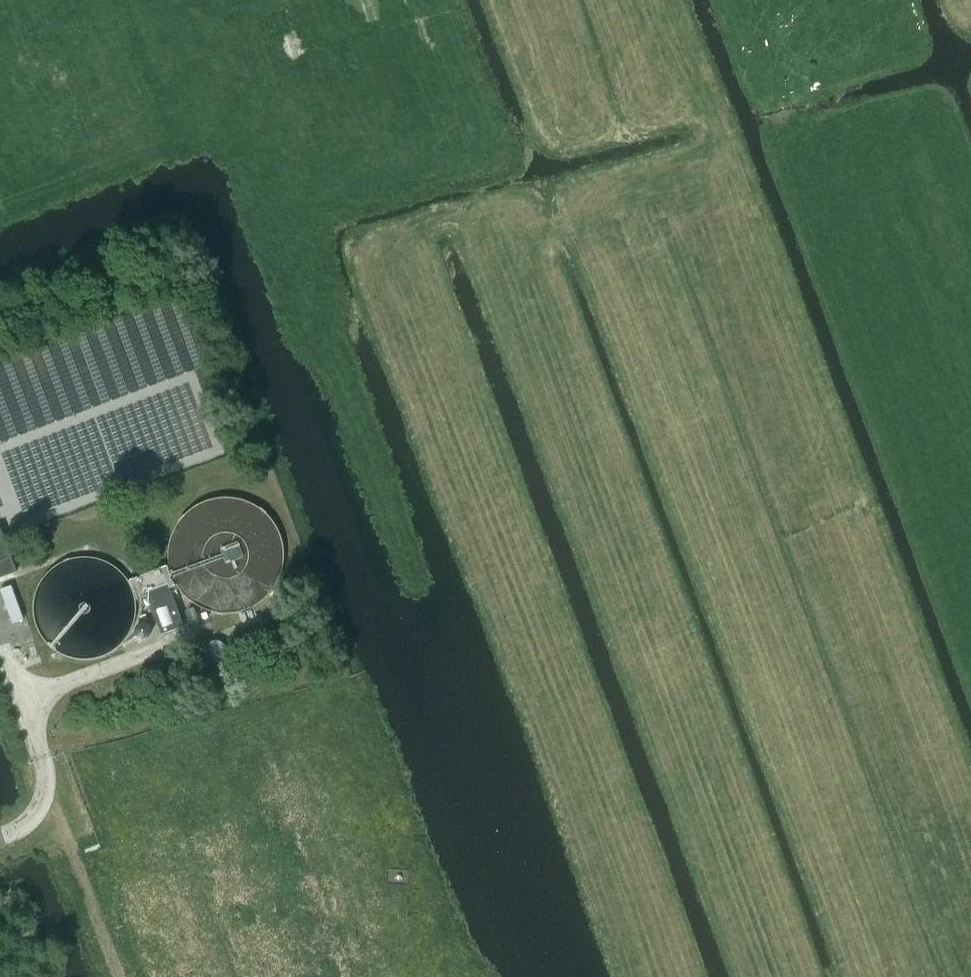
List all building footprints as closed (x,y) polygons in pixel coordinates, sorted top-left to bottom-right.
[(17,572),(0,529),(0,578),(17,572)]
